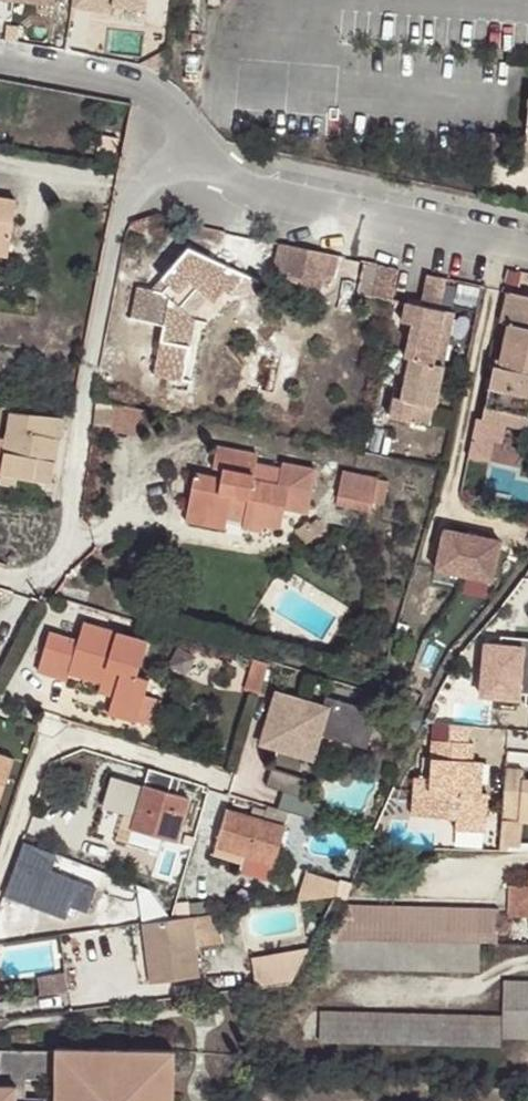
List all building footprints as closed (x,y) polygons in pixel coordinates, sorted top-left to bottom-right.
[(71,7),(112,10),(113,4),(146,8),(146,0),(72,0),(71,7)] [(116,137),(100,134),(97,149),(113,151),(116,137)] [(10,242),(16,197),(0,195),(0,241),(10,242)] [(10,242),(0,241),(0,252),(8,253),(10,242)] [(337,253),(282,242),(276,268),(317,289),(319,276),(335,272),(337,253)] [(198,286),(207,295),(213,301),(225,287),(239,270),(189,247),(162,278),(168,282),(164,289),(137,285),(132,316),(165,321),(156,372),(179,377),(189,327),(191,313),(181,305),(198,286)] [(400,266),(382,263),(377,295),(394,298),(400,266)] [(239,270),(225,287),(229,291),(246,274),(239,270)] [(436,360),(446,309),(439,308),(446,276),(426,272),(420,303),(406,301),(402,320),(412,322),(406,356),(409,358),(405,374),(401,395),(395,394),(391,413),(414,418),(418,400),(435,403),(444,360),(436,360)] [(191,313),(207,295),(198,286),(181,305),(191,313)] [(520,290),(512,288),(504,319),(511,321),(527,324),(527,292),(520,290)] [(454,310),(446,309),(436,360),(444,360),(454,310)] [(511,321),(502,364),(496,362),(487,404),(527,412),(527,324),(511,321)] [(200,328),(189,327),(179,377),(190,379),(200,328)] [(409,358),(406,356),(397,367),(405,374),(409,358)] [(95,422),(111,426),(115,405),(116,399),(98,395),(95,422)] [(432,422),(435,403),(418,400),(414,418),(432,422)] [(527,426),(527,412),(487,404),(484,417),(527,426)] [(111,426),(110,428),(140,434),(144,411),(115,405),(111,426)] [(61,416),(9,412),(5,438),(0,473),(17,476),(51,483),(61,416)] [(195,473),(189,509),(227,517),(229,508),(246,510),(244,520),(243,525),(263,530),(264,524),(280,527),(284,508),(305,513),(313,467),(281,462),(280,466),(278,482),(253,477),(255,462),(257,454),(218,447),(214,466),(224,467),(221,479),(195,473)] [(280,466),(255,462),(253,477),(278,482),(280,466)] [(377,478),(342,471),(339,494),(373,500),(377,478)] [(0,476),(0,482),(16,485),(17,476),(0,473),(0,476)] [(388,480),(377,478),(373,500),(385,502),(388,480)] [(373,500),(339,494),(337,504),(371,510),(373,500)] [(229,508),(227,517),(244,520),(246,510),(229,508)] [(227,517),(189,509),(186,520),(225,527),(227,517)] [(318,518),(310,523),(318,532),(325,527),(318,518)] [(318,532),(310,523),(309,521),(296,531),(302,540),(318,532)] [(445,526),(437,566),(493,578),(502,537),(445,526)] [(523,574),(503,603),(527,604),(527,575),(523,574)] [(79,640),(50,630),(38,668),(66,676),(69,667),(102,677),(117,682),(114,693),(108,711),(136,720),(150,677),(138,674),(148,639),(84,621),(79,640)] [(527,673),(527,638),(479,637),(477,695),(523,697),(524,673),(527,673)] [(259,691),(268,662),(255,657),(246,687),(259,691)] [(117,682),(102,677),(99,688),(114,693),(117,682)] [(168,681),(150,677),(136,720),(154,725),(168,681)] [(437,694),(445,697),(453,699),(456,689),(442,686),(437,694)] [(277,689),(271,712),(283,715),(297,708),(300,696),(277,689)] [(425,717),(433,721),(445,697),(437,694),(432,701),(425,717)] [(283,715),(271,712),(261,743),(289,751),(322,732),(367,745),(377,710),(327,696),(325,703),(300,696),(297,708),(283,715)] [(468,741),(469,724),(450,722),(450,740),(468,741)] [(322,732),(289,751),(310,758),(316,754),(322,732)] [(473,742),(468,741),(450,740),(433,738),(430,776),(415,776),(412,813),(437,814),(456,816),(455,826),(485,829),(487,792),(479,791),(479,781),(472,780),(473,760),(473,742)] [(14,757),(0,752),(0,797),(14,757)] [(505,766),(502,818),(519,818),(527,819),(527,778),(522,777),(523,768),(505,766)] [(302,812),(321,818),(325,806),(321,800),(299,793),(304,777),(273,767),(268,784),(284,788),(279,805),(302,812)] [(148,769),(146,782),(170,786),(172,774),(148,769)] [(103,804),(130,812),(139,780),(112,772),(103,804)] [(145,784),(134,825),(176,838),(188,798),(145,784)] [(284,824),(228,807),(215,851),(242,859),(244,851),(274,860),(284,824)] [(456,816),(437,814),(437,825),(455,826),(456,816)] [(519,818),(502,818),(500,843),(517,845),(519,818)] [(176,838),(134,825),(129,842),(172,854),(176,838)] [(16,861),(1,904),(28,912),(36,908),(47,871),(16,861)] [(300,898),(336,892),(338,879),(308,870),(300,898)] [(510,883),(509,913),(527,913),(527,884),(510,883)] [(479,939),(497,940),(498,905),(348,900),(329,935),(445,938),(479,939)] [(192,915),(197,944),(218,941),(213,912),(192,915)] [(142,922),(151,979),(201,973),(197,944),(192,915),(142,922)] [(445,938),(329,935),(328,965),(479,968),(479,939),(445,938)] [(258,984),(290,980),(307,947),(253,956),(258,984)] [(64,961),(65,969),(67,982),(78,981),(75,959),(64,961)] [(35,989),(67,985),(65,969),(32,973),(35,989)] [(505,978),(503,1035),(527,1036),(527,979),(505,978)] [(499,1013),(320,1009),(320,1038),(499,1043),(499,1013)] [(173,1048),(56,1046),(56,1050),(1,1049),(0,1083),(0,1100),(172,1100),(173,1048)]
